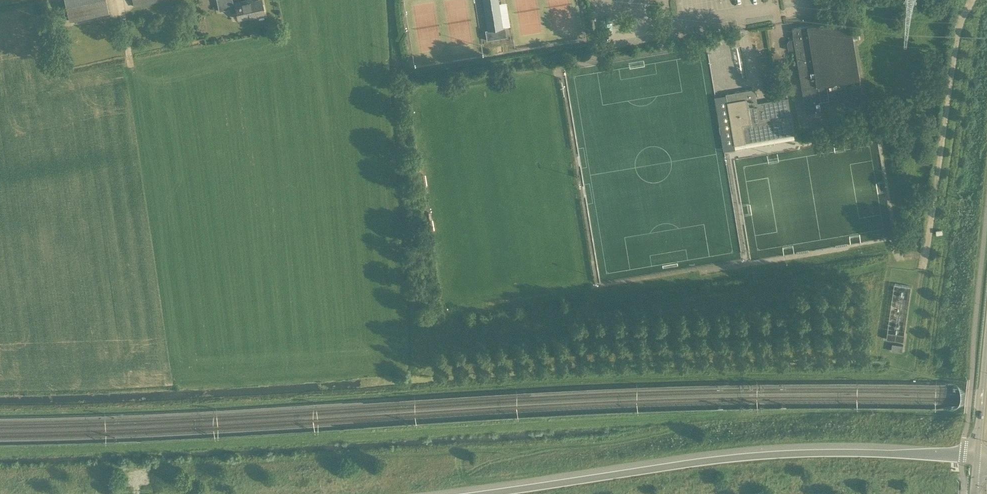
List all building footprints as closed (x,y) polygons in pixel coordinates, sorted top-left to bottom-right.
[(106,0),(64,0),(69,21),(109,12),(106,0)] [(236,12),(238,19),(250,17),(250,19),(265,15),(261,0),(244,0),(234,2),(233,3),(232,0),(216,0),(219,11),(229,9),(230,13),(236,12)] [(499,5),(498,0),(482,0),(487,30),(485,30),(487,41),(506,37),(505,27),(502,28),(499,5)] [(821,114),(821,110),(863,103),(849,18),(821,23),(820,18),(813,19),(814,24),(791,28),(793,39),(789,39),(786,43),(788,50),(792,49),(795,49),(805,113),(810,112),(811,116),(821,114)] [(787,97),(756,102),(754,89),(725,94),(734,144),(794,134),(787,97)] [(734,144),(725,94),(715,95),(723,146),(734,144)] [(909,308),(912,285),(892,283),(888,306),(909,308)] [(887,331),(886,339),(904,341),(905,334),(887,331)] [(892,343),(891,350),(902,352),(903,345),(892,343)]
